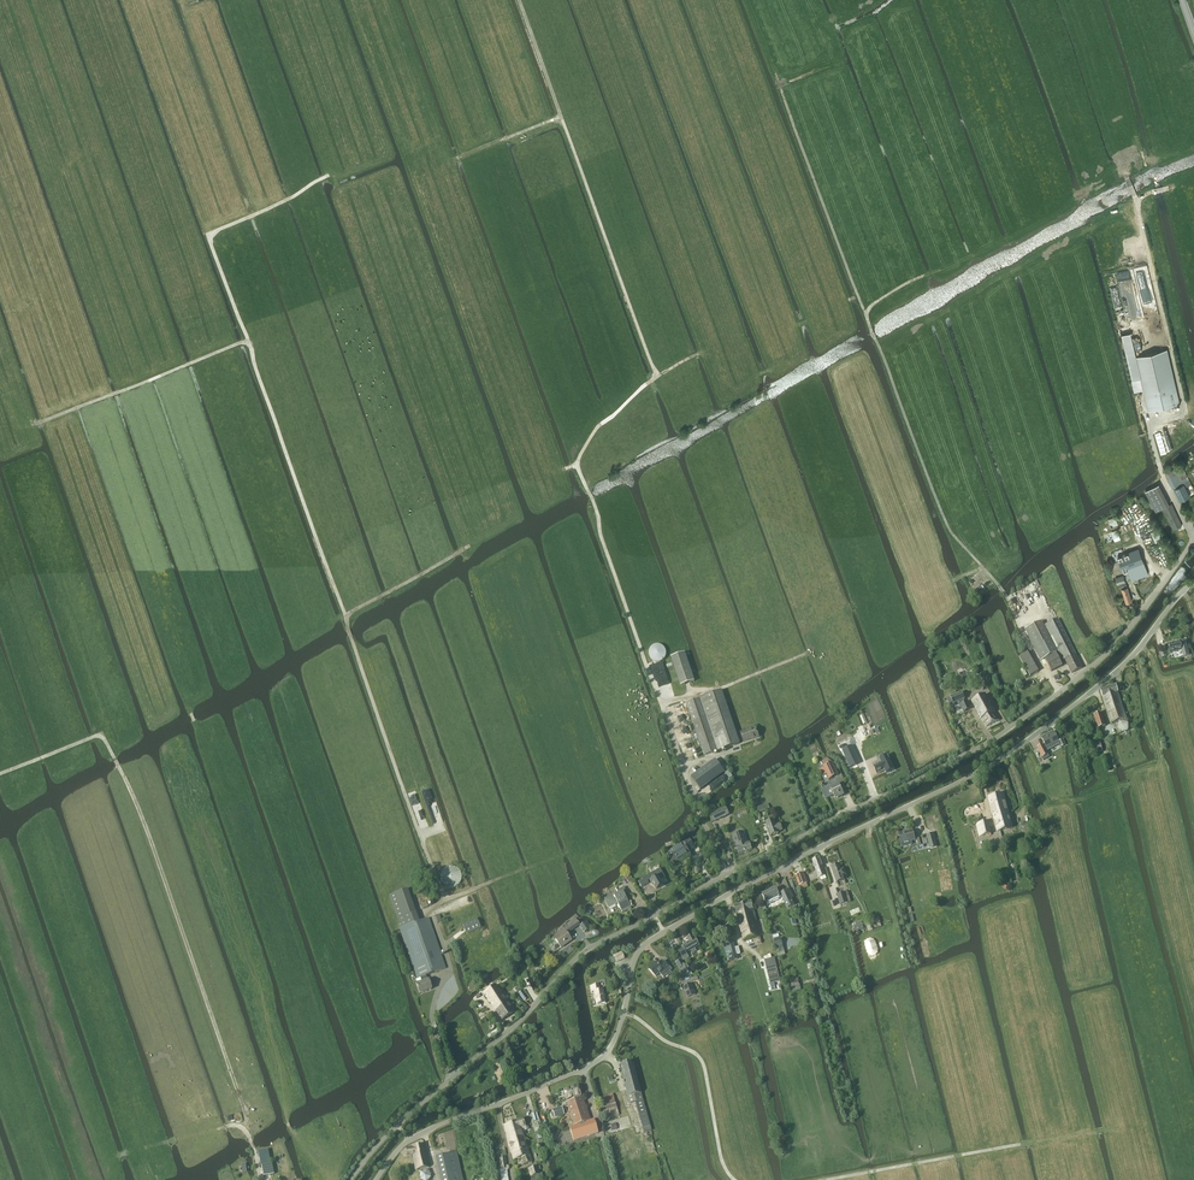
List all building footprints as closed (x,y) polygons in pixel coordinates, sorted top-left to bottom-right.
[(1167,349),(1136,357),(1148,411),(1180,403),(1167,349)] [(1162,449),(1160,450),(1166,457),(1176,449),(1171,442),(1165,446),(1162,449)] [(1182,465),(1165,473),(1171,485),(1173,489),(1174,489),(1180,501),(1190,496),(1185,487),(1192,484),(1182,465)] [(1160,484),(1145,491),(1156,512),(1163,508),(1167,506),(1170,504),(1160,484)] [(1167,506),(1163,508),(1173,529),(1182,525),(1172,503),(1170,504),(1167,506)] [(1118,526),(1115,517),(1108,519),(1111,528),(1114,527),(1118,526)] [(1106,544),(1120,539),(1117,531),(1103,535),(1106,544)] [(1128,581),(1148,574),(1138,548),(1118,556),(1123,571),(1126,570),(1128,574),(1126,575),(1128,581)] [(1124,575),(1115,577),(1118,584),(1120,584),(1121,588),(1127,586),(1124,575)] [(1121,588),(1126,602),(1132,601),(1127,586),(1121,588)] [(1040,622),(1026,629),(1041,660),(1045,658),(1051,672),(1062,666),(1060,662),(1065,660),(1076,655),(1058,619),(1043,627),(1040,622)] [(1180,641),(1168,644),(1170,653),(1182,650),(1184,656),(1189,655),(1185,641),(1180,642),(1180,641)] [(658,644),(653,644),(651,646),(650,649),(649,653),(649,657),(651,659),(654,661),(659,662),(663,660),(665,659),(666,656),(666,652),(665,649),(662,646),(658,644)] [(671,657),(681,685),(695,681),(685,652),(671,657)] [(1028,652),(1019,657),(1030,676),(1038,671),(1028,652)] [(1076,655),(1065,660),(1071,672),(1082,668),(1076,655)] [(953,680),(950,674),(943,677),(947,684),(953,680)] [(1118,733),(1130,730),(1117,693),(1115,686),(1101,691),(1103,698),(1111,723),(1114,722),(1116,725),(1118,733)] [(722,691),(687,703),(697,731),(699,739),(705,755),(740,744),(722,691)] [(950,697),(947,699),(950,708),(955,706),(954,704),(960,701),(961,704),(960,704),(961,708),(963,712),(971,709),(969,705),(967,701),(965,702),(964,700),(965,699),(962,692),(950,697)] [(986,727),(999,720),(994,712),(986,694),(972,701),(981,719),(986,727)] [(1094,716),(1097,727),(1096,727),(1097,729),(1106,726),(1101,713),(1094,716)] [(864,728),(867,735),(872,733),(869,725),(864,728)] [(744,742),(759,737),(756,728),(741,733),(744,742)] [(1053,732),(1042,738),(1045,745),(1046,746),(1058,741),(1053,732)] [(1060,744),(1061,747),(1067,744),(1065,738),(1058,741),(1060,744)] [(1092,754),(1103,751),(1100,741),(1089,744),(1092,754)] [(1046,746),(1045,745),(1043,745),(1037,748),(1044,760),(1050,757),(1044,747),(1046,746)] [(860,763),(852,747),(843,751),(851,767),(860,763)] [(882,763),(874,768),(878,775),(886,771),(887,774),(896,769),(888,755),(879,760),(882,763)] [(688,775),(698,789),(724,769),(715,759),(688,775)] [(833,762),(824,766),(830,778),(839,774),(833,762)] [(824,790),(824,792),(826,797),(828,798),(831,797),(834,795),(836,799),(844,795),(841,789),(838,784),(831,787),(830,786),(826,788),(827,789),(824,790)] [(994,820),(1009,815),(1003,793),(987,796),(994,820)] [(758,812),(770,809),(768,804),(757,808),(758,812)] [(713,823),(726,816),(722,809),(709,815),(713,823)] [(1013,828),(1009,815),(994,820),(997,832),(1013,828)] [(775,824),(773,820),(766,822),(771,836),(778,833),(778,832),(782,830),(780,824),(776,825),(775,824)] [(988,821),(977,824),(980,837),(991,834),(988,821)] [(1031,830),(1029,822),(1021,825),(1019,826),(1020,828),(1018,829),(1019,832),(1023,831),(1023,832),(1024,832),(1025,835),(1029,834),(1029,830),(1031,830)] [(691,827),(686,830),(693,841),(698,838),(691,827)] [(913,830),(910,831),(899,834),(901,844),(915,840),(913,830)] [(737,847),(736,847),(738,853),(752,849),(750,843),(747,844),(744,832),(733,835),(737,847)] [(933,833),(926,835),(929,846),(936,844),(933,833)] [(688,851),(695,847),(690,840),(667,854),(673,863),(678,860),(679,862),(691,855),(688,851)] [(820,878),(826,876),(819,858),(813,860),(820,878)] [(846,876),(844,868),(841,869),(839,864),(831,866),(837,882),(845,880),(844,877),(846,876)] [(660,869),(645,877),(647,880),(650,878),(651,879),(650,880),(653,884),(654,884),(657,889),(664,885),(661,880),(665,877),(660,869)] [(799,886),(807,883),(805,878),(802,879),(800,874),(795,876),(799,886)] [(622,913),(631,908),(627,899),(625,900),(623,896),(627,894),(623,887),(617,890),(618,893),(604,899),(609,908),(618,904),(622,913)] [(776,888),(762,895),(766,904),(782,896),(784,901),(788,908),(795,905),(792,898),(790,899),(786,891),(779,894),(776,888)] [(407,889),(389,896),(400,927),(400,928),(417,978),(421,977),(426,975),(446,969),(428,918),(419,921),(407,889)] [(837,895),(840,905),(851,902),(848,892),(837,895)] [(743,941),(761,936),(752,902),(735,906),(736,914),(743,941)] [(871,926),(880,923),(878,917),(869,920),(871,926)] [(467,933),(480,928),(477,919),(463,925),(467,933)] [(579,925),(575,919),(561,930),(563,934),(555,939),(561,948),(571,940),(566,934),(579,925)] [(584,932),(590,928),(588,924),(587,924),(586,922),(580,926),(584,932)] [(683,948),(678,951),(684,961),(686,959),(685,957),(688,955),(686,952),(699,946),(696,939),(695,940),(692,935),(688,937),(691,942),(682,947),(683,948)] [(783,949),(781,938),(774,940),(777,951),(783,949)] [(732,941),(723,943),(728,962),(737,959),(732,941)] [(616,962),(624,958),(621,952),(613,956),(616,962)] [(767,955),(760,957),(765,974),(772,972),(767,955)] [(659,965),(656,962),(649,969),(656,976),(659,972),(664,977),(666,974),(668,976),(671,973),(670,971),(672,969),(664,961),(659,965)] [(682,962),(676,966),(682,977),(691,971),(687,964),(684,965),(682,962)] [(426,975),(421,977),(422,982),(416,984),(419,993),(432,989),(428,980),(427,980),(426,975)] [(696,995),(691,983),(683,986),(687,998),(696,995)] [(591,985),(592,992),(594,991),(596,1004),(605,1003),(603,989),(600,990),(599,984),(591,985)] [(504,1003),(506,1001),(496,985),(484,993),(496,1011),(505,1004),(504,1003)] [(525,995),(523,992),(519,994),(524,1002),(528,999),(525,995)] [(505,1004),(496,1011),(502,1020),(514,1012),(506,1001),(504,1003),(505,1004)] [(644,1133),(651,1130),(635,1073),(634,1073),(631,1062),(620,1065),(623,1076),(622,1076),(630,1104),(635,1102),(644,1133)] [(571,1096),(580,1094),(578,1086),(564,1090),(566,1097),(571,1096)] [(581,1095),(580,1094),(571,1096),(566,1097),(567,1100),(568,1099),(569,1102),(567,1103),(574,1126),(570,1128),(574,1141),(598,1133),(594,1120),(589,1122),(581,1098),(580,1098),(580,1096),(581,1095)] [(619,1116),(613,1094),(598,1099),(604,1120),(619,1116)] [(564,1114),(562,1107),(552,1110),(555,1117),(564,1114)] [(522,1119),(508,1124),(510,1129),(515,1128),(516,1132),(517,1132),(519,1137),(523,1136),(522,1132),(527,1130),(525,1127),(522,1119)] [(508,1124),(504,1125),(511,1153),(527,1147),(523,1136),(519,1137),(517,1132),(516,1132),(515,1128),(510,1129),(508,1124)] [(430,1167),(425,1145),(405,1149),(407,1157),(413,1155),(416,1170),(430,1167)] [(527,1147),(511,1153),(513,1160),(522,1157),(523,1161),(521,1162),(522,1165),(532,1162),(527,1147)] [(268,1150),(259,1152),(264,1176),(274,1174),(273,1169),(272,1169),(268,1150)] [(456,1152),(435,1157),(440,1179),(463,1179),(456,1152)] [(528,1169),(530,1177),(531,1177),(532,1179),(536,1179),(543,1178),(542,1173),(540,1174),(538,1167),(528,1169)] [(420,1179),(428,1179),(431,1177),(428,1171),(420,1172),(419,1179),(420,1179)]
